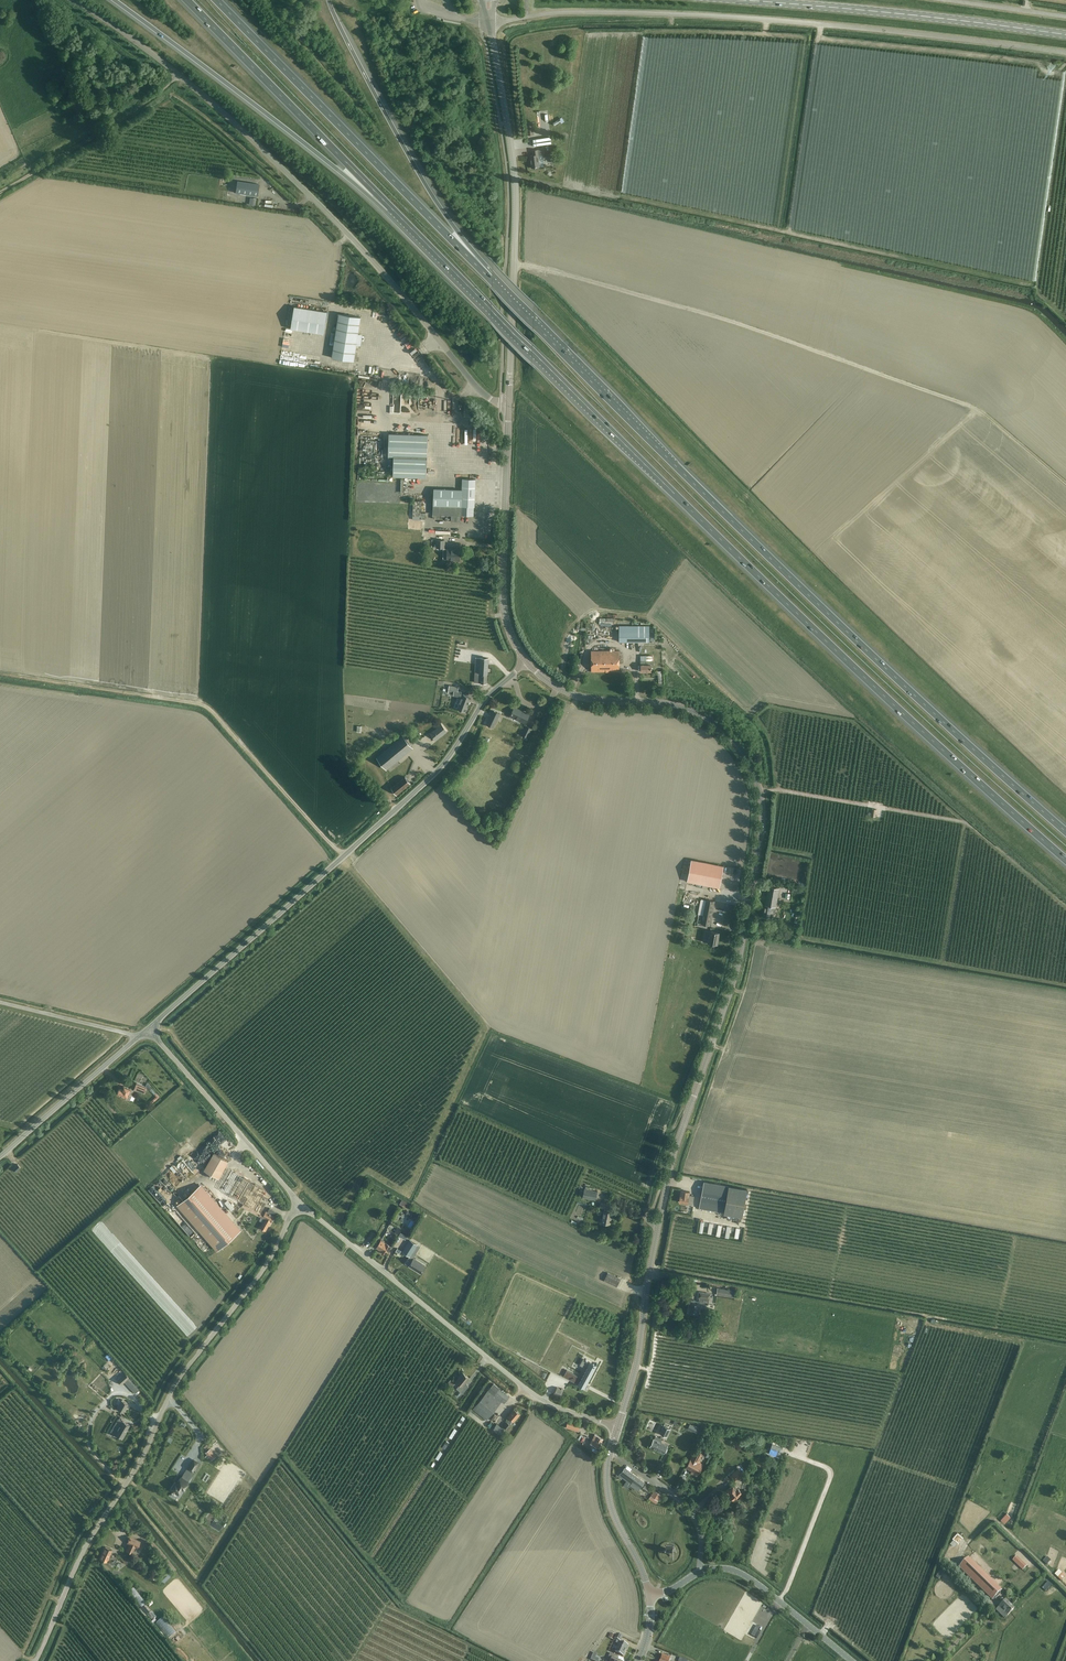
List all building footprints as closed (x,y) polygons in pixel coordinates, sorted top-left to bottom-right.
[(533,124),(526,125),(527,135),(534,134),(533,124)] [(538,154),(542,154),(541,149),(532,150),(533,155),(530,155),(531,168),(540,167),(538,154)] [(237,181),(235,193),(257,196),(259,184),(237,181)] [(295,307),(291,329),(324,334),(328,312),(295,307)] [(361,317),(339,313),(332,358),(354,361),(361,317)] [(284,330),(280,358),(293,360),(294,354),(287,353),(287,350),(288,350),(289,337),(287,337),(288,331),(284,330)] [(417,366),(413,370),(417,374),(422,370),(417,366)] [(471,441),(471,433),(462,433),(461,441),(471,441)] [(426,477),(428,435),(389,434),(388,456),(394,456),(393,476),(426,477)] [(474,506),(475,479),(462,478),(462,489),(434,488),(433,514),(473,515),(473,506),(474,506)] [(413,501),(413,516),(421,516),(421,519),(425,519),(426,513),(421,513),(422,501),(413,501)] [(447,560),(460,560),(460,549),(448,549),(447,560)] [(619,642),(650,641),(650,625),(618,626),(619,642)] [(591,672),(619,672),(619,651),(591,651),(591,672)] [(477,657),(477,664),(480,664),(480,673),(477,673),(477,683),(487,683),(487,674),(488,674),(488,673),(488,658),(477,657)] [(641,671),(651,671),(651,664),(646,664),(646,663),(645,663),(645,661),(641,661),(641,671)] [(463,694),(457,709),(465,712),(471,698),(463,694)] [(514,708),(510,716),(525,723),(529,714),(514,708)] [(493,710),(488,721),(496,724),(500,713),(493,710)] [(436,740),(447,731),(441,724),(430,733),(436,740)] [(532,729),(525,726),(522,734),(528,737),(532,729)] [(387,769),(413,748),(403,736),(377,757),(387,769)] [(397,795),(411,783),(405,777),(392,788),(397,795)] [(719,888),(724,866),(691,859),(687,881),(719,888)] [(805,887),(793,885),(792,892),(804,894),(805,887)] [(775,913),(779,888),(768,886),(763,917),(769,917),(770,913),(775,913)] [(706,899),(706,900),(701,899),(699,911),(704,912),(701,923),(710,925),(715,901),(706,899)] [(694,945),(697,932),(689,930),(686,943),(694,945)] [(719,933),(710,931),(708,943),(717,945),(719,933)] [(134,1089),(143,1093),(145,1087),(137,1083),(134,1089)] [(129,1100),(133,1090),(123,1086),(122,1090),(119,1089),(117,1094),(126,1098),(126,1099),(129,1100)] [(151,1104),(159,1097),(156,1093),(154,1094),(156,1096),(150,1102),(151,1104)] [(212,1155),(202,1172),(217,1180),(227,1163),(212,1155)] [(235,1171),(224,1190),(233,1196),(248,1204),(258,1209),(255,1214),(259,1216),(260,1215),(262,1211),(269,1199),(264,1195),(267,1189),(244,1177),(235,1171)] [(698,1208),(723,1213),(742,1216),(747,1189),(703,1181),(698,1208)] [(199,1184),(177,1204),(217,1250),(240,1230),(199,1184)] [(579,1196),(582,1197),(582,1198),(595,1200),(597,1191),(584,1189),(583,1191),(581,1190),(579,1196)] [(681,1190),(679,1202),(688,1203),(687,1203),(693,1204),(695,1196),(689,1195),(690,1191),(681,1190)] [(400,1204),(407,1208),(409,1204),(402,1200),(400,1204)] [(609,1223),(611,1213),(607,1212),(608,1208),(609,1205),(600,1203),(599,1207),(605,1208),(602,1222),(609,1223)] [(275,1215),(277,1211),(270,1207),(268,1211),(267,1210),(265,1213),(262,1211),(260,1215),(266,1219),(261,1227),(267,1230),(272,1221),(275,1215)] [(366,1250),(374,1233),(371,1232),(363,1248),(366,1250)] [(381,1240),(376,1247),(381,1250),(381,1251),(386,1254),(392,1246),(386,1243),(381,1240)] [(403,1251),(410,1256),(417,1245),(410,1240),(403,1251)] [(425,1265),(414,1258),(409,1265),(420,1273),(425,1265)] [(608,1273),(604,1280),(617,1286),(620,1279),(608,1273)] [(733,1298),(735,1291),(718,1288),(716,1295),(733,1298)] [(689,1312),(698,1314),(700,1303),(708,1305),(709,1299),(710,1294),(699,1292),(698,1297),(699,1297),(698,1301),(691,1300),(689,1312)] [(460,1315),(458,1317),(465,1323),(468,1320),(461,1314),(460,1315)] [(582,1379),(568,1372),(564,1378),(579,1385),(578,1386),(585,1390),(598,1366),(591,1363),(582,1379)] [(463,1372),(456,1380),(460,1383),(456,1387),(462,1393),(468,1387),(464,1384),(469,1378),(463,1372)] [(124,1373),(117,1380),(121,1385),(124,1382),(135,1393),(139,1389),(124,1373)] [(504,1403),(509,1396),(493,1383),(473,1408),(486,1419),(501,1400),(504,1403)] [(557,1387),(554,1393),(560,1396),(564,1389),(562,1388),(561,1389),(557,1387)] [(141,1389),(136,1394),(141,1399),(146,1395),(141,1389)] [(121,1400),(116,1408),(123,1412),(128,1404),(121,1400)] [(513,1421),(520,1413),(513,1408),(505,1418),(508,1420),(505,1424),(504,1424),(502,1426),(506,1429),(510,1424),(512,1420),(513,1421)] [(122,1438),(129,1425),(122,1421),(118,1419),(112,1429),(116,1431),(114,1434),(122,1438)] [(568,1422),(566,1427),(578,1431),(579,1425),(568,1422)] [(492,1429),(499,1434),(504,1429),(497,1423),(492,1429)] [(689,1426),(688,1428),(697,1432),(699,1428),(690,1424),(689,1426)] [(667,1436),(670,1428),(663,1425),(660,1433),(667,1436)] [(582,1439),(588,1442),(592,1434),(587,1431),(582,1439)] [(594,1436),(591,1443),(599,1447),(603,1438),(594,1434),(593,1435),(594,1436)] [(664,1452),(668,1445),(660,1441),(662,1437),(661,1437),(660,1438),(657,1436),(655,1439),(654,1438),(650,1446),(664,1452)] [(212,1460),(216,1456),(210,1449),(205,1452),(207,1455),(205,1456),(207,1458),(209,1457),(212,1460)] [(691,1459),(687,1466),(690,1468),(699,1473),(703,1466),(700,1464),(700,1463),(698,1462),(698,1461),(702,1453),(696,1450),(691,1459)] [(188,1468),(188,1469),(192,1471),(198,1463),(194,1460),(188,1468)] [(629,1478),(633,1481),(636,1476),(630,1471),(625,1467),(621,1472),(629,1478)] [(731,1476),(735,1481),(743,1475),(739,1469),(731,1476)] [(175,1482),(170,1489),(177,1494),(180,1490),(181,1488),(183,1489),(188,1482),(190,1478),(184,1475),(182,1478),(181,1477),(178,1481),(177,1483),(175,1482)] [(636,1476),(633,1481),(631,1483),(635,1486),(637,1484),(641,1487),(645,1482),(636,1476)] [(642,1488),(648,1493),(651,1488),(647,1486),(648,1485),(646,1483),(642,1488)] [(730,1495),(733,1499),(736,1497),(738,1499),(741,1496),(740,1494),(742,1492),(738,1488),(734,1483),(726,1490),(730,1495)] [(649,1498),(656,1503),(662,1495),(654,1490),(649,1498)] [(1006,1513),(1000,1520),(1004,1523),(1007,1520),(1010,1516),(1006,1513)] [(130,1537),(127,1543),(129,1544),(126,1550),(132,1553),(135,1546),(137,1547),(140,1541),(130,1537)] [(109,1563),(109,1562),(113,1564),(114,1564),(116,1561),(117,1558),(112,1556),(112,1555),(110,1554),(112,1550),(105,1547),(100,1559),(109,1563)] [(125,1554),(120,1557),(124,1562),(125,1563),(126,1563),(127,1564),(129,1563),(129,1561),(129,1560),(128,1559),(125,1554)] [(1027,1566),(1017,1556),(1013,1560),(1023,1570),(1027,1566)] [(992,1600),(1001,1590),(969,1558),(959,1567),(992,1600)] [(1055,1574),(1061,1581),(1065,1576),(1059,1570),(1055,1574)] [(167,1571),(159,1578),(164,1583),(172,1575),(167,1571)] [(1046,1591),(1052,1584),(1048,1582),(1042,1588),(1046,1591)] [(1029,1594),(1022,1601),(1025,1603),(1031,1596),(1029,1594)] [(1008,1615),(1014,1609),(1005,1600),(999,1606),(1008,1615)] [(162,1616),(155,1622),(168,1637),(175,1631),(162,1616)] [(757,1625),(751,1635),(754,1637),(760,1627),(757,1625)] [(624,1656),(628,1646),(620,1642),(620,1641),(621,1641),(623,1637),(616,1634),(614,1638),(617,1640),(616,1643),(619,1644),(615,1652),(624,1656)] [(616,1660),(618,1656),(610,1653),(608,1659),(611,1660),(620,1660),(616,1660)]
